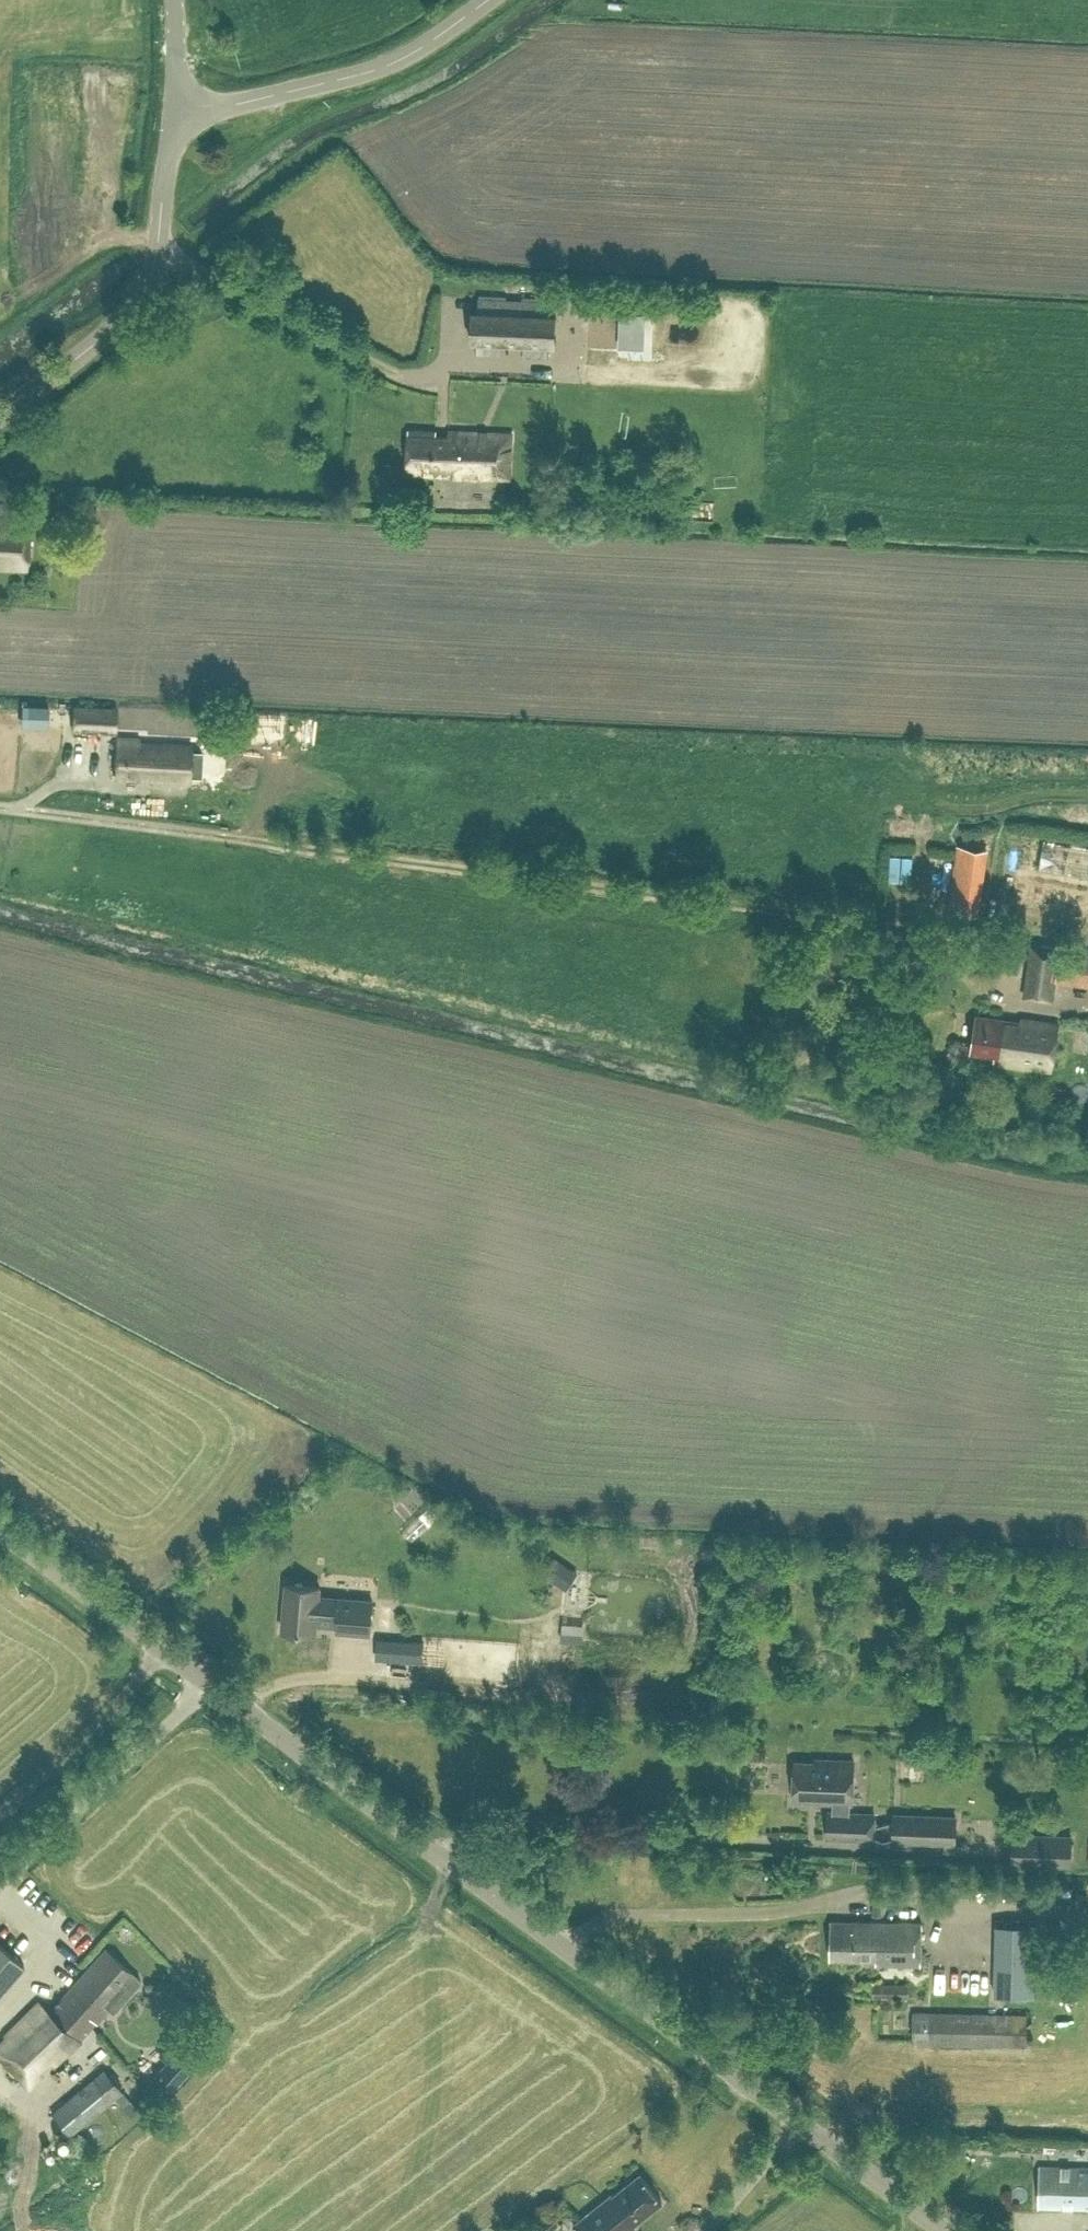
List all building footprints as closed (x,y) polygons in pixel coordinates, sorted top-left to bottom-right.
[(260,283),(267,271),(252,261),(244,273),(260,283)] [(469,341),(476,341),(475,352),(501,354),(501,341),(523,342),(522,354),(549,356),(549,343),(555,344),(557,311),(550,310),(551,300),(478,296),(477,307),(471,307),(469,341)] [(511,432),(408,427),(406,472),(509,477),(511,432)] [(4,521),(3,529),(0,529),(0,565),(25,567),(28,523),(4,521)] [(72,704),(70,731),(116,733),(117,706),(72,704)] [(114,776),(188,780),(191,743),(138,740),(138,737),(116,735),(114,776)] [(895,850),(894,865),(942,865),(942,851),(895,850)] [(1057,954),(1057,955),(1034,951),(1028,996),(1052,999),(1055,981),(1087,985),(1087,959),(1057,954)] [(1011,1062),(1052,1068),(1059,1023),(1009,1015),(1007,1018),(976,1013),(971,1048),(1013,1054),(1011,1062)] [(431,1518),(412,1527),(418,1539),(437,1530),(431,1518)] [(570,1584),(579,1594),(591,1583),(582,1573),(570,1584)] [(317,1620),(337,1622),(337,1629),(370,1631),(373,1600),(339,1597),(339,1602),(319,1601),(320,1585),(286,1582),(282,1628),(316,1631),(317,1620)] [(570,1619),(569,1630),(591,1633),(592,1622),(570,1619)] [(423,1656),(424,1637),(391,1635),(390,1655),(423,1656)] [(874,1838),(875,1811),(850,1810),(850,1802),(852,1802),(854,1758),(815,1756),(815,1760),(795,1759),(793,1797),(822,1798),(821,1800),(833,1801),(833,1810),(828,1809),(827,1836),(874,1838)] [(893,1811),(892,1840),(955,1842),(956,1813),(893,1811)] [(1012,1831),(1011,1862),(1070,1864),(1071,1833),(1012,1831)] [(884,1898),(873,1898),(873,1913),(884,1913),(884,1898)] [(877,1957),(877,1964),(921,1965),(922,1918),(878,1917),(878,1920),(832,1919),(831,1955),(877,1957)] [(1031,1991),(1034,1921),(994,1921),(992,1990),(1031,1991)] [(22,1962),(0,1944),(0,1988),(22,1962)] [(52,2061),(55,2064),(108,2006),(112,2010),(140,1979),(104,1947),(48,2009),(38,1999),(0,2041),(0,2058),(28,2084),(52,2061)] [(959,1994),(984,1995),(984,1975),(960,1975),(959,1994)] [(872,1996),(909,1997),(908,1981),(872,1980),(872,1996)] [(912,2042),(1027,2045),(1028,2011),(912,2009),(912,2042)] [(199,2058),(180,2042),(153,2073),(171,2089),(199,2058)] [(70,2134),(115,2096),(121,2103),(129,2097),(123,2090),(103,2066),(49,2111),(70,2134)] [(1040,2164),(1039,2205),(1087,2206),(1087,2166),(1040,2164)] [(640,2172),(613,2194),(612,2193),(574,2223),(581,2230),(626,2230),(627,2230),(626,2229),(662,2200),(640,2172)]
